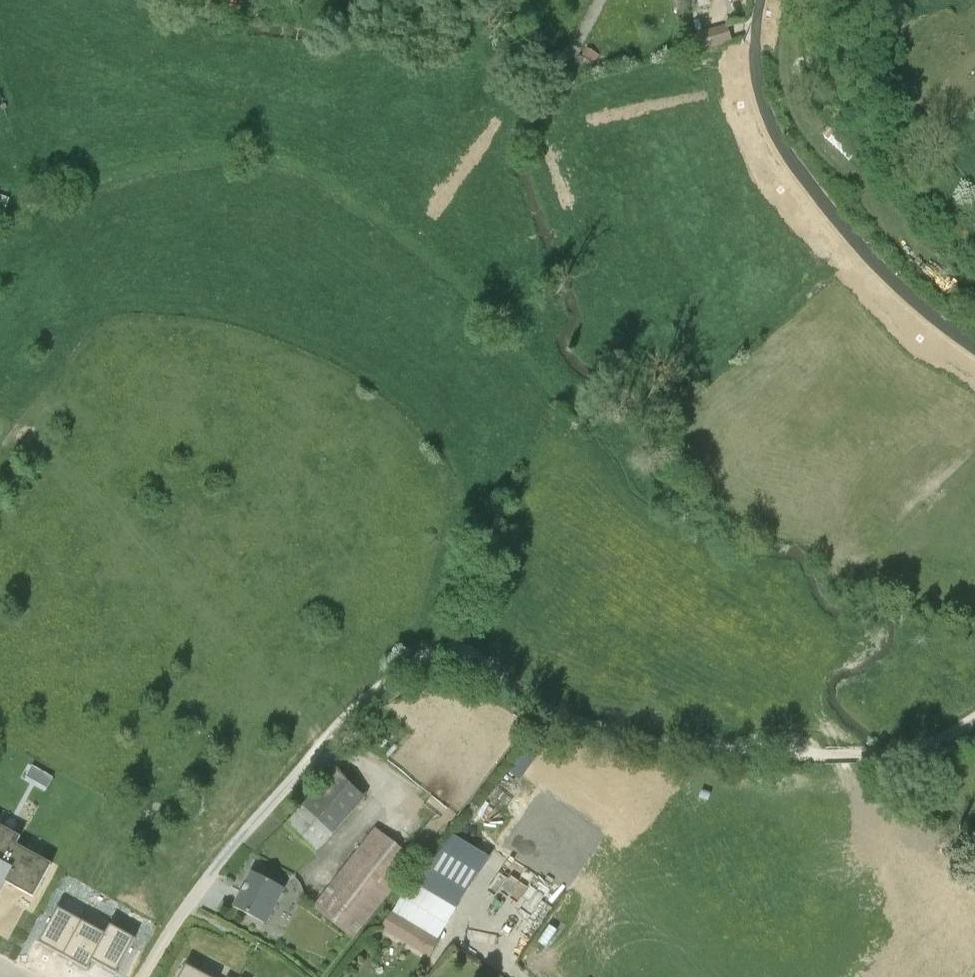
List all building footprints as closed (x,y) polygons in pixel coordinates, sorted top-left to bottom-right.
[(728,21),(700,28),(704,45),(733,37),(728,21)] [(581,59),(594,66),(602,50),(589,43),(581,59)] [(32,767),(26,777),(47,788),(52,778),(32,767)] [(301,806),(285,824),(317,854),(333,835),(332,834),(365,798),(334,771),(302,807),(301,806)] [(4,882),(33,897),(51,864),(16,845),(20,837),(0,826),(0,890),(4,882)] [(374,828),(312,908),(353,940),(415,860),(374,828)] [(251,872),(233,908),(266,925),(284,889),(251,872)] [(390,912),(438,940),(456,909),(409,881),(390,912)] [(438,940),(390,912),(380,929),(428,958),(438,940)] [(179,976),(208,976),(185,965),(179,976)]
